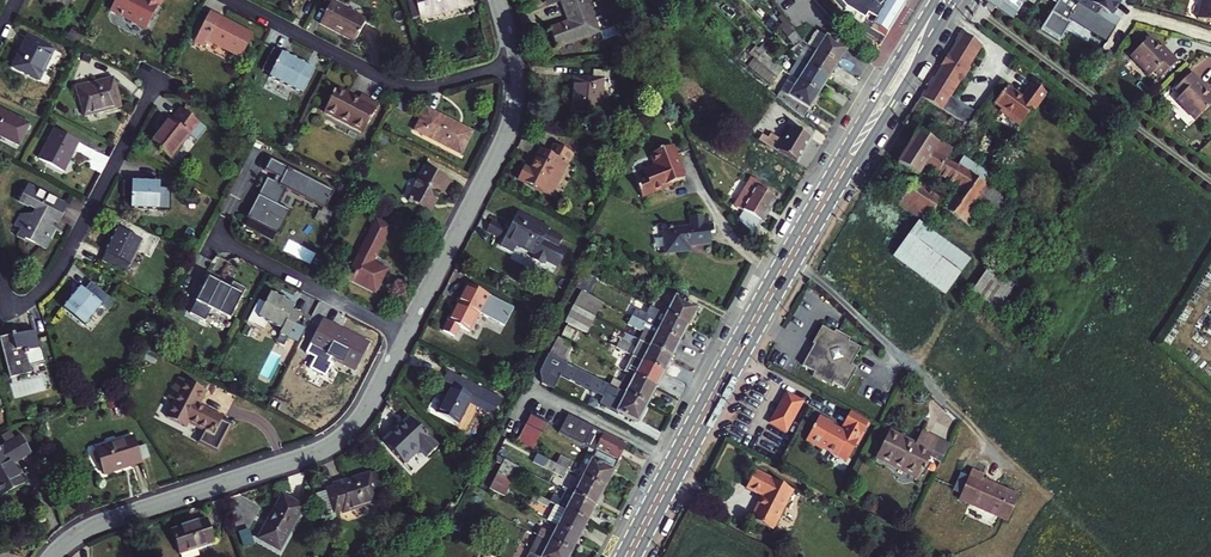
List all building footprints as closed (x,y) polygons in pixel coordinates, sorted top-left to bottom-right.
[(44,1),(64,11),(69,0),(44,0),(44,1)] [(163,0),(115,0),(110,11),(145,30),(158,6),(159,6),(163,0)] [(422,19),(470,6),(469,0),(417,0),(418,4),(422,19)] [(556,48),(599,32),(586,0),(561,0),(561,1),(569,21),(549,28),(556,48)] [(905,4),(902,0),(837,0),(845,9),(886,34),(905,4)] [(1013,19),(1026,0),(984,0),(1013,19)] [(1069,18),(1107,40),(1115,27),(1095,15),(1077,4),(1071,0),(1057,0),(1043,24),(1063,36),(1070,24),(1067,22),(1069,18)] [(1115,27),(1120,18),(1112,14),(1116,8),(1115,5),(1118,0),(1079,0),(1077,4),(1095,15),(1115,27)] [(1197,17),(1210,21),(1210,0),(1202,0),(1197,17)] [(987,2),(984,7),(991,12),(994,8),(987,2)] [(366,20),(331,3),(320,24),(355,42),(366,20)] [(406,7),(410,22),(422,19),(418,4),(406,7)] [(240,57),(252,34),(210,12),(194,42),(203,46),(206,40),(240,57)] [(786,21),(779,27),(794,47),(802,41),(786,21)] [(817,30),(807,45),(837,64),(846,49),(817,30)] [(948,100),(980,47),(960,32),(952,45),(952,46),(947,53),(950,54),(942,67),(940,65),(933,77),(935,79),(928,90),(926,89),(920,98),(943,112),(950,101),(948,100)] [(1148,36),(1129,55),(1148,74),(1153,70),(1160,76),(1177,60),(1164,46),(1161,49),(1157,46),(1148,36)] [(54,50),(26,37),(11,68),(38,81),(54,50)] [(798,60),(807,45),(802,41),(794,47),(789,52),(794,57),(798,60)] [(837,64),(807,45),(798,60),(828,79),(837,64)] [(754,57),(772,73),(777,78),(782,72),(762,53),(755,46),(749,53),(754,57)] [(300,95),(313,70),(273,49),(262,70),(270,74),(268,77),(293,90),(292,91),(300,95)] [(788,76),(790,77),(818,94),(828,79),(798,60),(788,76)] [(610,72),(593,70),(593,78),(573,76),(570,111),(600,113),(603,79),(609,79),(610,72)] [(1192,71),(1175,87),(1182,94),(1177,99),(1196,119),(1210,105),(1210,97),(1204,90),(1202,87),(1205,84),(1192,71)] [(790,77),(777,97),(804,118),(818,94),(790,77)] [(113,78),(76,88),(83,117),(120,107),(113,78)] [(1046,95),(1032,84),(1021,99),(1006,88),(994,104),(1000,109),(998,112),(1018,127),(1031,110),(1033,112),(1046,95)] [(354,98),(336,89),(324,113),(362,133),(378,104),(357,93),(354,98)] [(184,109),(183,111),(192,118),(194,117),(184,109)] [(0,110),(0,137),(18,146),(29,125),(0,110)] [(183,111),(181,110),(172,121),(170,119),(151,144),(170,159),(189,135),(197,141),(207,129),(192,118),(183,111)] [(471,133),(426,110),(415,131),(460,154),(471,133)] [(758,140),(766,144),(795,162),(796,163),(810,138),(792,127),(783,142),(769,133),(767,137),(761,134),(758,140)] [(78,142),(54,130),(38,159),(63,172),(78,142)] [(919,132),(898,163),(918,176),(925,166),(961,188),(946,212),(969,226),(977,213),(970,209),(976,200),(982,204),(999,215),(1008,200),(985,184),(970,175),(957,167),(946,160),(951,152),(919,132)] [(524,167),(518,178),(552,196),(573,154),(553,144),(549,153),(540,148),(531,165),(533,166),(531,170),(524,167)] [(663,185),(671,182),(684,176),(672,144),(650,153),(655,164),(642,169),(645,175),(635,179),(641,196),(664,187),(663,185)] [(970,175),(985,184),(992,173),(965,155),(957,167),(970,175)] [(446,194),(452,182),(424,168),(408,200),(431,211),(441,191),(446,194)] [(769,188),(752,178),(735,205),(744,211),(738,220),(754,234),(776,198),(766,193),(769,188)] [(930,214),(903,197),(912,184),(902,178),(888,199),(898,205),(925,222),(930,214)] [(280,185),(267,179),(247,219),(278,235),(290,212),(271,202),(280,185)] [(122,199),(131,199),(132,182),(123,182),(122,199)] [(159,183),(132,182),(131,199),(131,209),(158,210),(159,183)] [(912,184),(903,197),(930,214),(939,201),(912,184)] [(58,224),(67,206),(29,186),(21,201),(20,203),(29,208),(30,206),(36,209),(31,220),(26,218),(25,220),(19,218),(15,227),(20,230),(16,238),(24,242),(25,240),(45,251),(56,230),(48,226),(51,220),(58,224)] [(977,213),(982,204),(976,200),(970,209),(977,213)] [(517,213),(503,239),(500,247),(513,253),(516,246),(534,256),(532,259),(543,265),(546,261),(558,267),(565,252),(557,248),(562,239),(546,231),(548,229),(517,213)] [(690,227),(664,230),(666,253),(689,250),(689,245),(711,242),(708,220),(704,220),(703,214),(689,216),(690,227)] [(371,263),(389,228),(376,221),(347,278),(374,292),(385,270),(371,263)] [(943,296),(966,267),(970,262),(918,222),(910,232),(892,256),(943,296)] [(149,245),(117,229),(101,261),(125,273),(137,249),(145,253),(149,245)] [(589,293),(597,278),(580,270),(572,285),(582,290),(589,293)] [(985,272),(982,276),(969,294),(995,312),(1008,293),(1011,289),(985,272)] [(229,320),(241,296),(207,278),(196,302),(229,320)] [(115,302),(91,282),(84,290),(81,287),(63,308),(83,325),(101,305),(107,311),(115,302)] [(659,288),(649,283),(645,291),(655,296),(659,288)] [(582,290),(573,306),(594,317),(603,301),(589,293),(582,290)] [(293,306),(270,294),(258,318),(281,330),(278,334),(279,335),(275,343),(283,347),(290,335),(299,316),(290,311),(293,306)] [(479,313),(484,316),(488,307),(462,294),(443,331),(453,335),(456,339),(461,341),(466,341),(468,337),(469,332),(479,313)] [(675,297),(666,314),(688,325),(697,308),(675,297)] [(573,306),(565,321),(587,332),(594,317),(573,306)] [(632,315),(636,308),(631,306),(628,313),(632,315)] [(642,320),(648,323),(681,340),(688,325),(666,314),(661,324),(644,315),(645,313),(636,308),(632,315),(636,317),(642,320)] [(628,313),(623,322),(637,329),(642,320),(636,317),(632,315),(628,313)] [(290,335),(300,340),(310,321),(299,316),(290,335)] [(368,344),(323,321),(310,346),(355,370),(368,344)] [(639,340),(650,345),(672,357),(681,340),(648,323),(639,340)] [(835,331),(834,333),(822,327),(812,344),(814,344),(802,366),(814,372),(812,376),(831,386),(833,383),(845,389),(856,368),(851,365),(860,348),(848,341),(850,339),(835,331)] [(579,334),(566,328),(563,335),(575,342),(579,334)] [(14,335),(0,338),(0,341),(9,378),(31,373),(26,355),(29,354),(28,351),(39,349),(34,331),(19,336),(20,338),(14,340),(13,337),(14,337),(14,335)] [(558,337),(549,354),(564,361),(573,344),(558,337)] [(615,337),(611,344),(626,351),(629,344),(615,337)] [(621,360),(626,351),(611,344),(608,351),(612,353),(611,355),(621,360)] [(650,345),(642,360),(664,371),(672,357),(650,345)] [(542,383),(553,389),(561,374),(604,396),(600,403),(638,423),(647,404),(610,385),(564,361),(549,354),(549,353),(539,372),(542,383)] [(664,371),(642,360),(634,376),(656,387),(664,371)] [(442,381),(450,385),(455,387),(460,377),(448,371),(442,381)] [(613,379),(610,385),(647,404),(656,387),(634,376),(627,372),(621,383),(613,379)] [(455,387),(450,385),(437,413),(458,424),(472,396),(479,399),(484,389),(460,377),(455,387)] [(204,392),(179,378),(169,399),(175,402),(166,418),(186,428),(188,423),(213,436),(222,419),(197,406),(204,392)] [(786,393),(780,404),(795,413),(801,401),(786,393)] [(795,413),(780,404),(770,423),(785,431),(795,413)] [(833,422),(819,415),(806,439),(824,449),(838,457),(840,453),(850,458),(857,445),(859,446),(866,433),(864,432),(867,427),(869,422),(870,421),(850,410),(841,426),(843,427),(842,430),(841,432),(835,428),(833,426),(832,424),(833,422)] [(626,443),(567,413),(558,431),(594,450),(596,447),(618,459),(626,443)] [(531,415),(526,425),(542,433),(543,434),(548,423),(531,415)] [(395,429),(382,442),(403,464),(419,450),(426,457),(437,447),(410,418),(397,431),(395,429)] [(526,425),(516,444),(532,452),(542,433),(526,425)] [(915,444),(888,431),(875,458),(918,480),(929,456),(940,461),(943,456),(949,443),(939,438),(937,440),(921,431),(915,444)] [(29,454),(20,437),(0,449),(0,497),(23,484),(11,464),(29,454)] [(141,462),(134,438),(95,450),(102,474),(141,462)] [(824,449),(806,439),(805,441),(823,451),(824,449)] [(595,451),(582,477),(604,488),(617,462),(613,460),(595,451)] [(848,463),(850,458),(840,453),(838,457),(838,458),(848,463)] [(511,482),(519,466),(496,455),(497,462),(501,465),(496,474),(511,482)] [(560,456),(556,464),(566,469),(570,461),(560,456)] [(556,464),(548,460),(544,467),(562,476),(566,469),(556,464)] [(988,483),(989,481),(982,478),(984,475),(971,469),(959,497),(1008,520),(1019,495),(997,485),(996,487),(988,483)] [(792,490),(754,471),(746,487),(762,495),(751,518),(772,529),(792,490)] [(385,497),(380,482),(373,484),(370,472),(333,484),(334,486),(326,489),(326,490),(333,511),(333,512),(341,509),(342,512),(379,501),(378,499),(385,497)] [(511,482),(496,474),(488,490),(503,497),(511,482)] [(604,488),(582,477),(573,494),(595,505),(604,488)] [(539,496),(550,501),(553,494),(543,489),(539,496)] [(333,511),(326,490),(317,493),(323,514),(333,511)] [(566,490),(558,505),(587,520),(595,505),(573,494),(566,490)] [(539,496),(535,494),(531,501),(546,509),(550,501),(539,496)] [(303,507),(281,495),(258,539),(278,550),(292,524),(293,525),(303,507)] [(547,520),(557,524),(579,536),(587,520),(558,505),(555,504),(547,520)] [(178,553),(214,542),(206,518),(171,530),(178,553)] [(536,534),(538,535),(571,552),(579,536),(557,524),(553,534),(540,527),(536,534)] [(534,532),(523,527),(519,535),(530,540),(534,532)] [(538,535),(529,552),(527,556),(568,556),(571,552),(538,535)]
